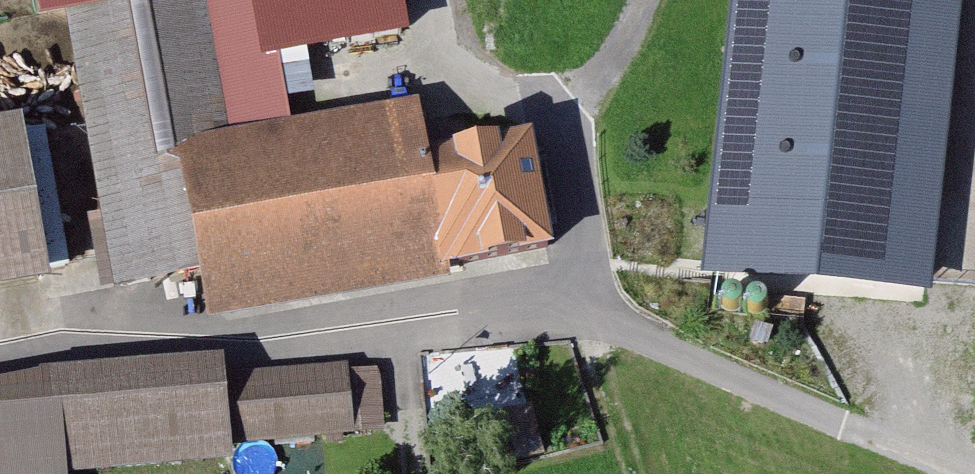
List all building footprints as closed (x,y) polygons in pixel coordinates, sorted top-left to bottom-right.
[(40,19),(66,15),(114,290),(199,275),(208,324),(451,281),(449,269),(553,250),(532,134),(428,152),(419,102),(290,124),(268,0),(36,0),(40,19)] [(701,275),(931,300),(963,0),(731,0),(701,275)] [(0,126),(0,295),(51,286),(23,122),(0,126)] [(41,373),(0,382),(0,473),(106,473),(233,463),(231,445),(353,435),(347,365),(225,375),(223,357),(41,373)] [(386,421),(384,372),(357,373),(359,422),(386,421)] [(531,405),(477,420),(492,470),(546,454),(531,405)]
